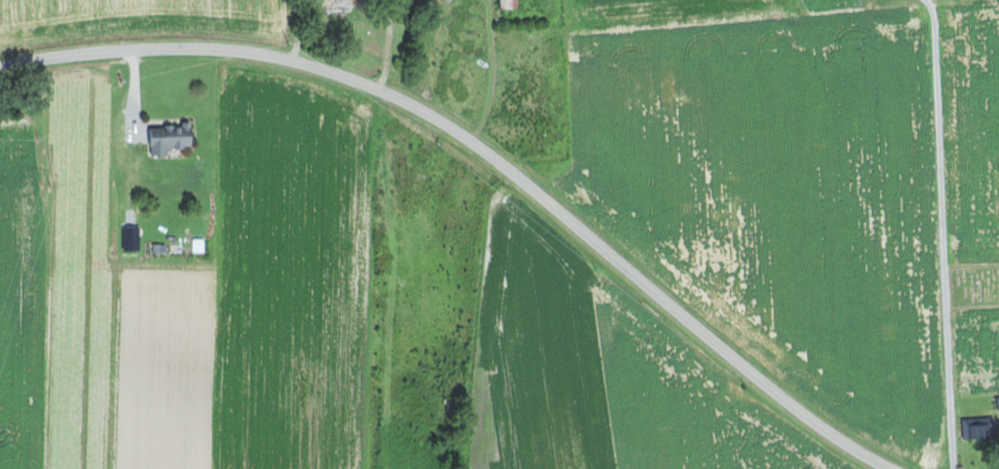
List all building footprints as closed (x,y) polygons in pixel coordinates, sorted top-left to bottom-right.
[(506,9),(521,9),(521,0),(506,0),(506,9)] [(154,157),(172,156),(172,149),(199,147),(197,125),(153,127),(154,157)] [(207,253),(208,240),(196,239),(196,252),(207,253)] [(997,439),(996,420),(965,421),(966,440),(997,439)]
